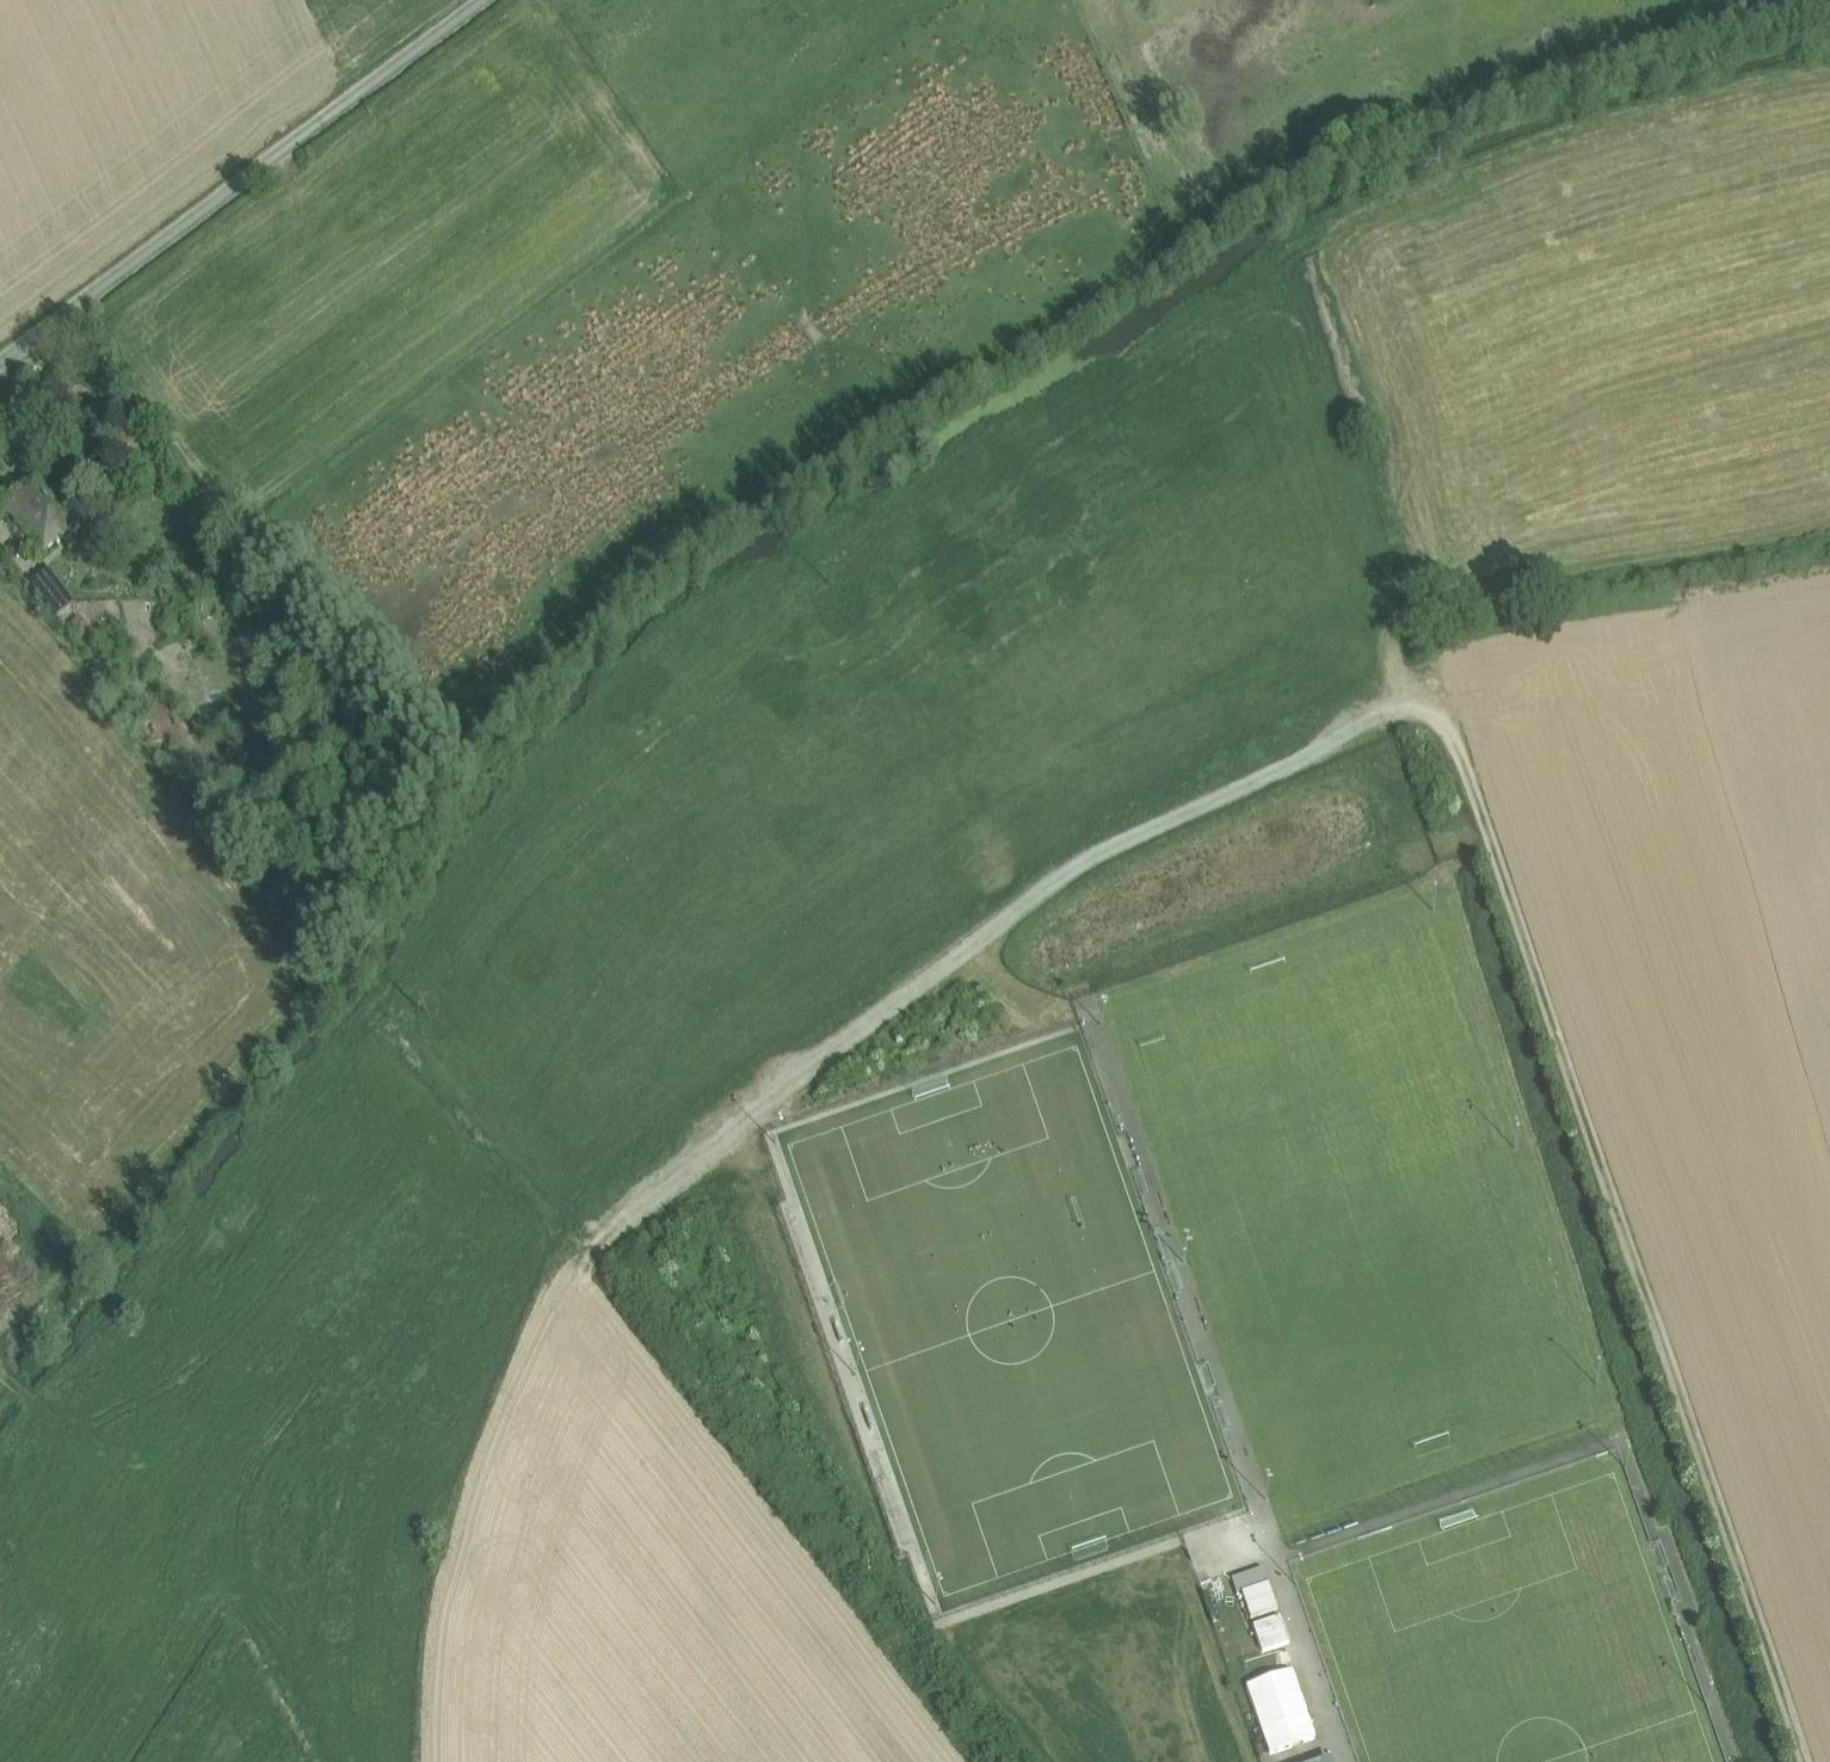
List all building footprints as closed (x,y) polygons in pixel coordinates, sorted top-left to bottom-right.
[(87,528),(48,481),(11,511),(49,559),(60,550),(54,543),(70,530),(76,537),(87,528)] [(1248,1618),(1278,1608),(1264,1565),(1234,1575),(1248,1618)] [(1253,1621),(1259,1649),(1288,1642),(1282,1614),(1253,1621)] [(1264,1751),(1313,1739),(1295,1668),(1247,1680),(1264,1751)]
